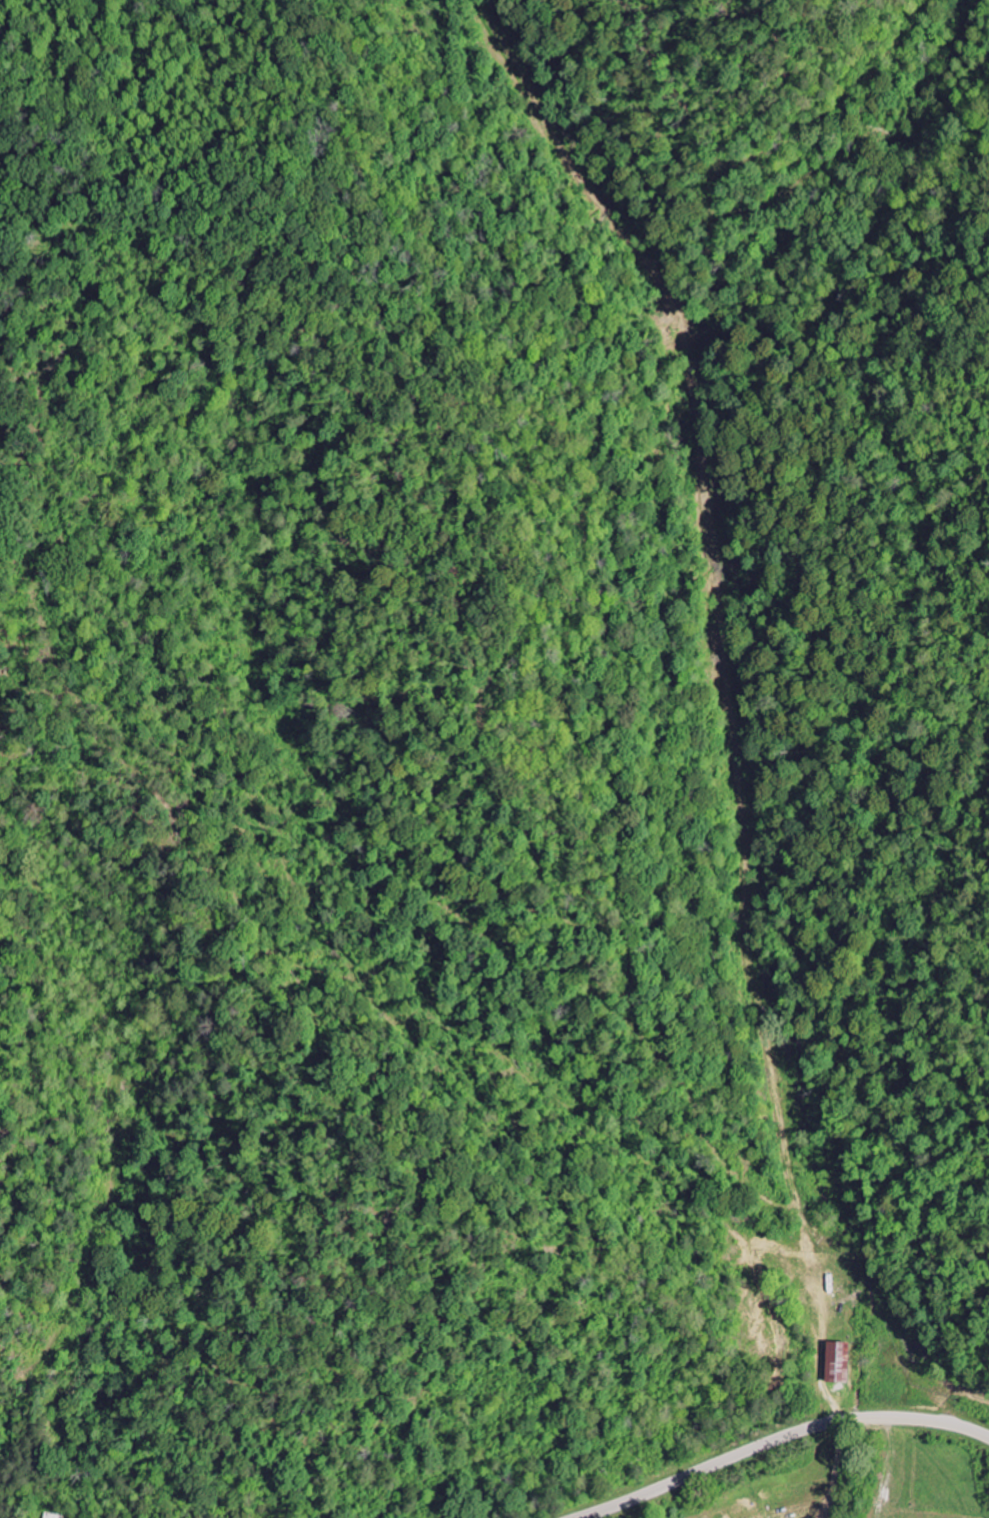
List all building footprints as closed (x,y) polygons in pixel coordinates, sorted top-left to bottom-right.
[(830,1381),(853,1381),(854,1341),(831,1341),(830,1381)]
